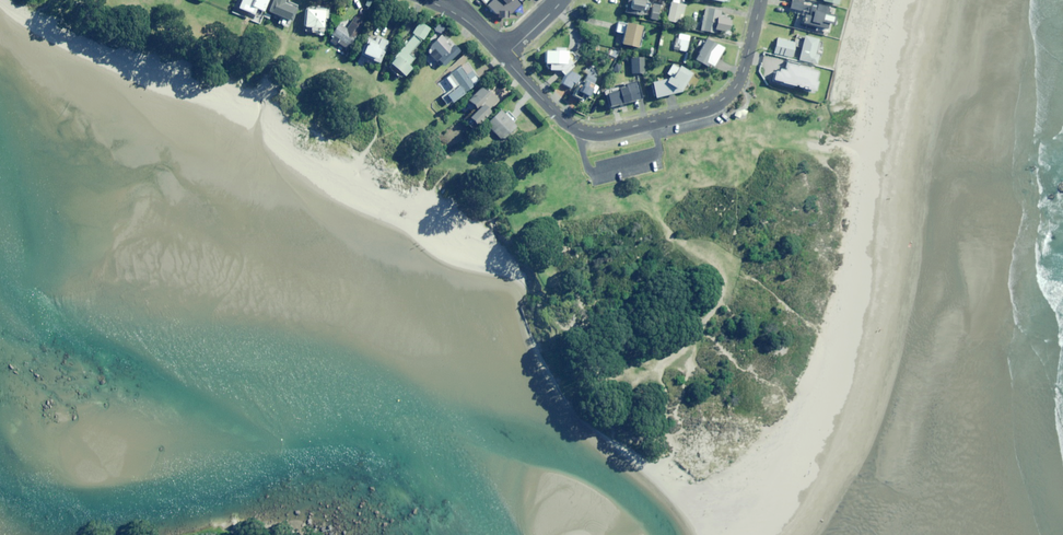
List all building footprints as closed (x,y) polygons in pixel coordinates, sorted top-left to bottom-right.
[(238,9),(260,18),(267,0),(241,0),(238,9)] [(268,12),(279,17),(276,22),(287,27),(295,9),(283,3),(285,0),(273,0),(268,12)] [(517,0),(491,0),(485,5),(495,16),(508,16),(520,4),(517,0)] [(647,0),(627,0),(625,13),(644,17),(647,0)] [(680,24),(685,5),(681,4),(683,0),(672,0),(667,20),(680,24)] [(804,1),(799,0),(792,0),(790,9),(802,12),(804,1)] [(658,21),(661,7),(653,5),(650,19),(658,21)] [(834,9),(816,5),(815,9),(810,7),(808,16),(804,15),(802,24),(829,30),(834,9)] [(327,11),(306,9),(305,27),(310,28),(310,36),(324,37),(325,19),(327,19),(327,11)] [(712,33),(716,13),(704,11),(700,31),(712,33)] [(728,33),(730,19),(716,16),(714,30),(728,33)] [(363,24),(353,18),(346,29),(338,24),(328,41),(336,46),(338,44),(348,50),(363,24)] [(430,29),(420,22),(413,34),(424,40),(430,29)] [(698,31),(699,23),(692,22),(690,30),(698,31)] [(637,48),(642,27),(626,23),(621,44),(637,48)] [(685,52),(690,37),(679,33),(674,49),(685,52)] [(441,36),(428,47),(429,55),(425,58),(432,66),(438,61),(443,67),(457,54),(441,36)] [(815,55),(819,40),(805,36),(798,60),(817,65),(820,56),(815,55)] [(374,42),(367,39),(361,54),(374,59),(373,61),(379,64),(387,42),(376,37),(374,42)] [(413,37),(386,68),(401,80),(410,68),(408,66),(415,58),(410,54),(420,43),(413,37)] [(791,59),(796,43),(778,38),(773,53),(791,59)] [(712,67),(722,49),(706,40),(694,60),(706,67),(707,64),(712,67)] [(570,71),(574,67),(574,62),(578,59),(568,51),(567,51),(567,48),(553,47),(553,51),(545,51),(544,64),(549,64),(548,71),(561,71),(561,73),(563,75),(564,76),(570,71)] [(616,58),(618,52),(611,50),(609,56),(616,58)] [(644,74),(644,58),(631,58),(631,74),(644,74)] [(474,76),(465,64),(450,76),(458,86),(447,94),(441,98),(447,107),(473,86),(469,80),(474,76)] [(618,74),(621,66),(616,64),(612,71),(618,74)] [(815,92),(820,70),(789,64),(786,78),(788,79),(786,86),(815,92)] [(679,67),(678,69),(671,65),(662,80),(651,83),(654,97),(680,91),(691,74),(679,67)] [(563,75),(559,82),(569,89),(573,83),(576,85),(580,77),(570,71),(564,76),(563,75)] [(586,97),(593,101),(596,95),(595,94),(598,88),(592,85),(596,79),(588,74),(581,87),(577,85),(572,96),(578,99),(577,100),(583,104),(586,97)] [(607,109),(638,101),(634,85),(603,93),(607,109)] [(496,101),(481,87),(467,101),(476,110),(468,118),(476,126),(490,113),(487,110),(496,101)] [(501,141),(516,127),(513,123),(516,120),(507,111),(504,114),(500,110),(485,124),(501,141)]
